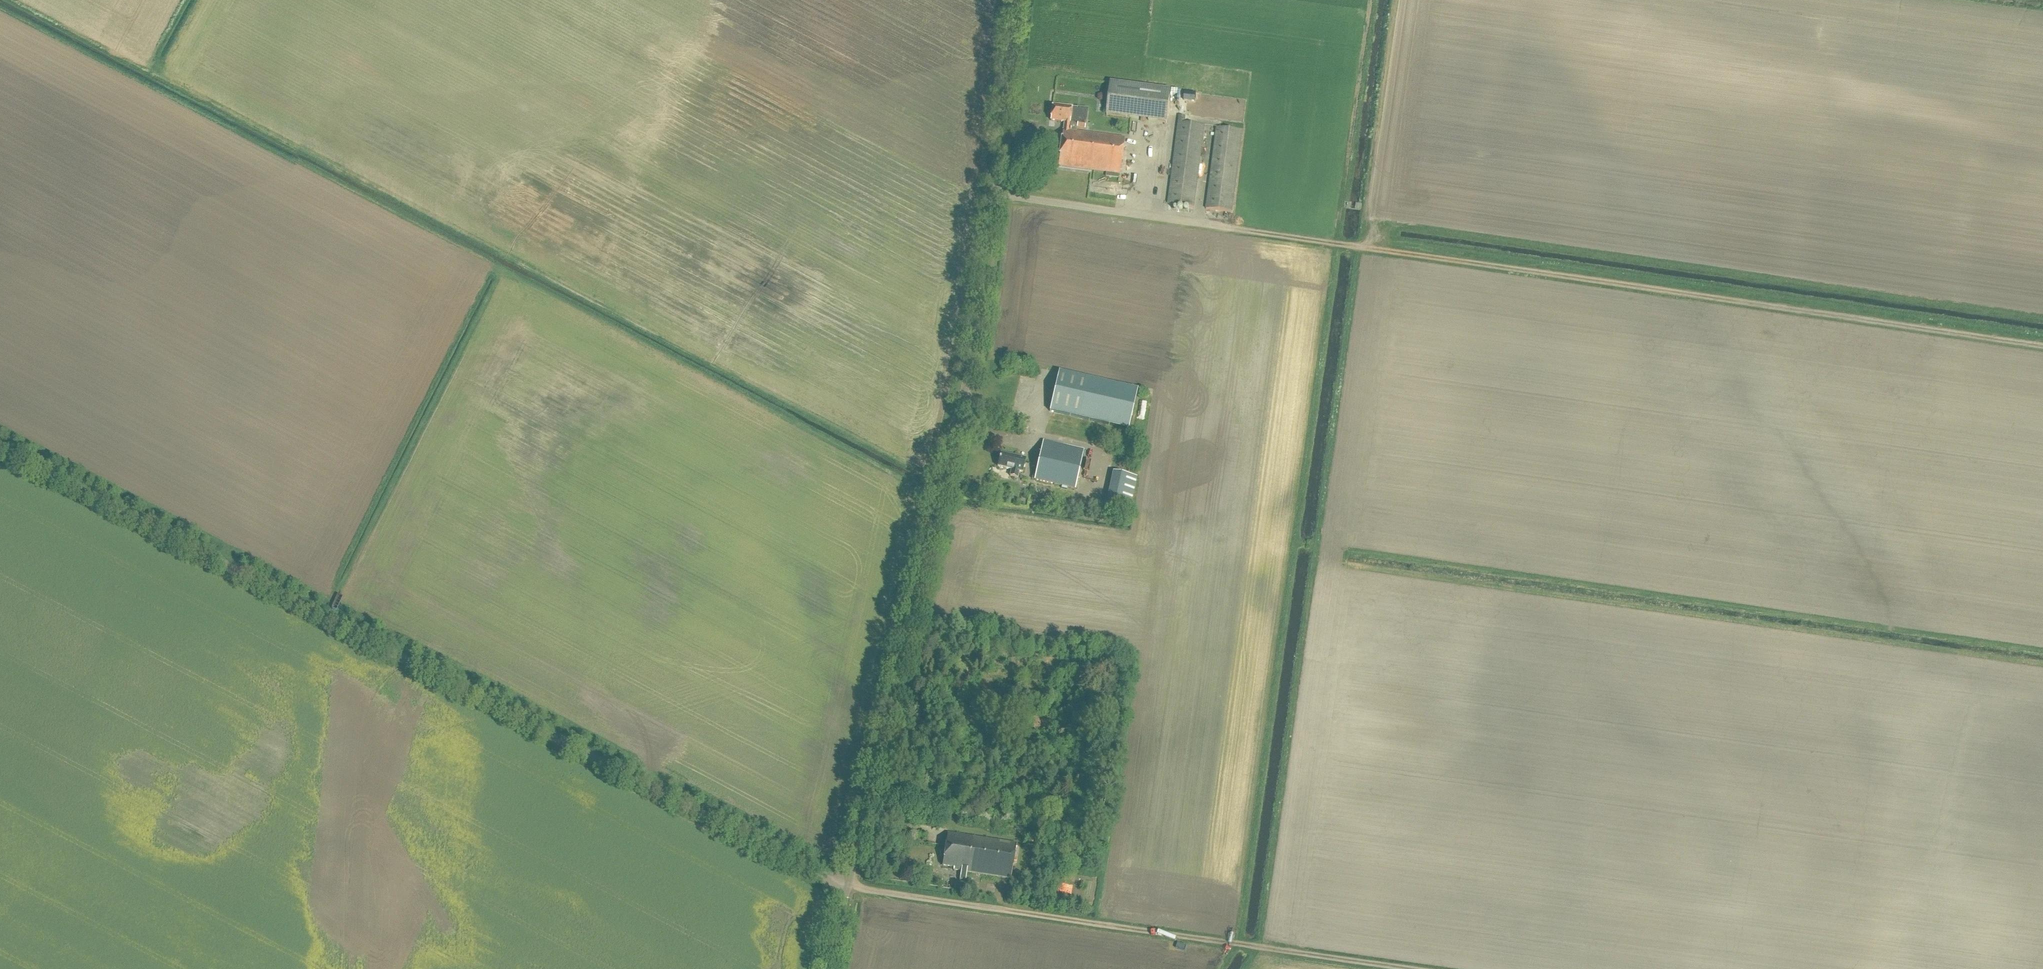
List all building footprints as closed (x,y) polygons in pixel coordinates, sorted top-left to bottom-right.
[(1110,86),(1105,118),(1165,127),(1170,95),(1110,86)] [(1061,133),(1057,168),(1118,177),(1123,142),(1067,134),(1070,111),(1051,108),(1049,123),(1063,125),(1062,133),(1061,133)] [(1180,116),(1168,205),(1195,209),(1206,127),(1186,124),(1187,117),(1180,116)] [(1216,128),(1206,210),(1233,213),(1244,132),(1216,128)] [(1057,374),(1049,413),(1127,431),(1136,392),(1057,374)] [(1042,442),(1033,481),(1073,490),(1082,451),(1042,442)] [(1025,463),(1015,460),(1000,457),(997,469),(1011,473),(1010,477),(1017,479),(1019,472),(1022,473),(1025,463)] [(1113,472),(1104,512),(1129,517),(1137,478),(1113,472)] [(953,870),(952,872),(961,874),(960,880),(962,881),(961,885),(967,886),(967,882),(965,881),(966,874),(1009,882),(1015,846),(947,834),(942,868),(953,870)]
